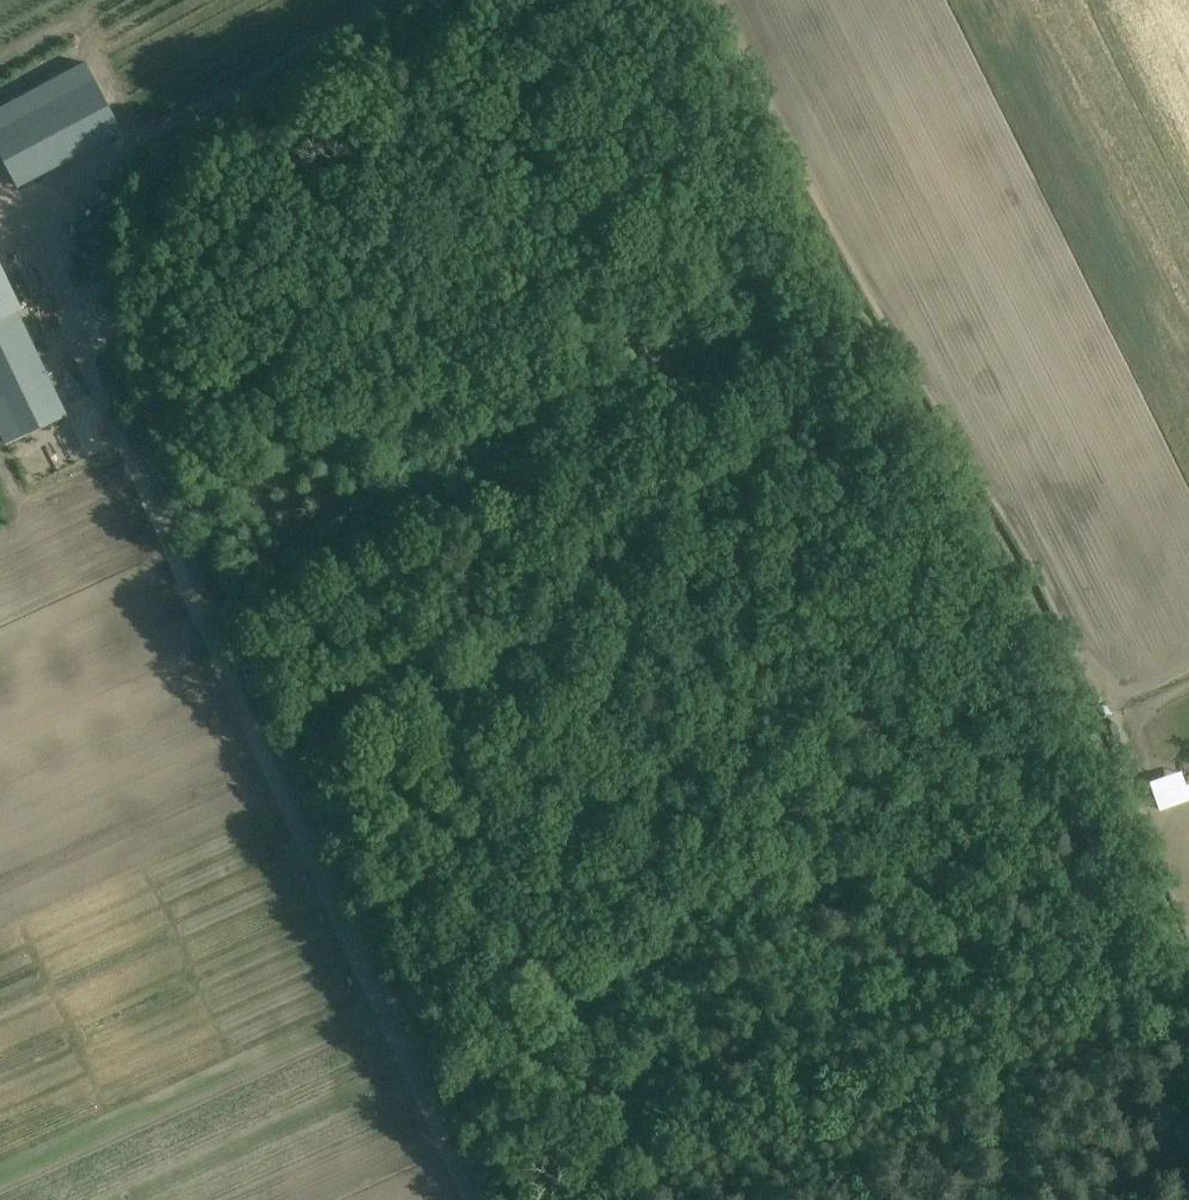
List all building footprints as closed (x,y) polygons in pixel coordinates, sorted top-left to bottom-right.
[(19,184),(125,130),(90,65),(0,111),(0,148),(19,184)] [(8,441),(67,412),(16,309),(18,308),(0,271),(0,425),(8,441)] [(1157,782),(1163,797),(1187,786),(1181,772),(1157,782)]
